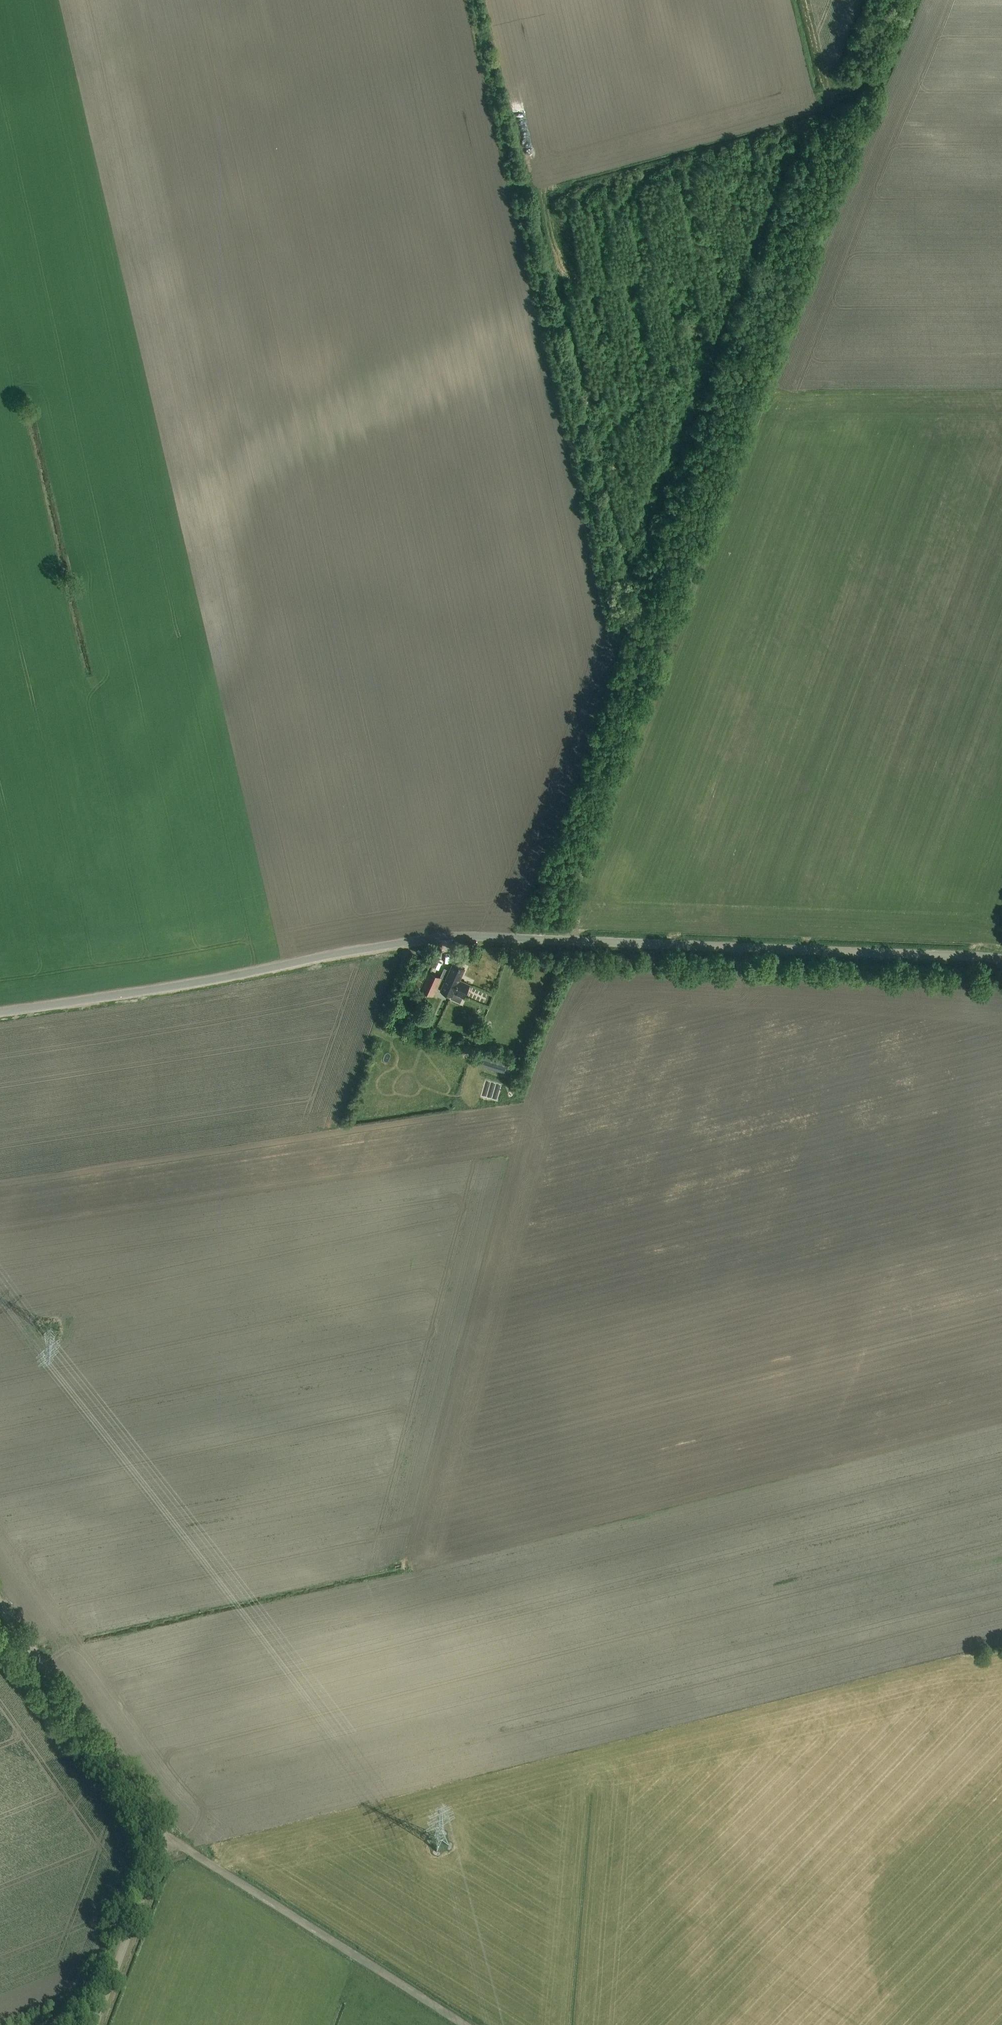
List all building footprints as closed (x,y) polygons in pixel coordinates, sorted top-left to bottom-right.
[(435,987),(451,995),(449,998),(459,1003),(462,997),(468,985),(458,980),(464,968),(453,963),(448,974),(443,971),(440,977),(429,972),(421,989),(432,994),(435,987)] [(507,1061),(504,1072),(514,1075),(518,1065),(507,1061)]
